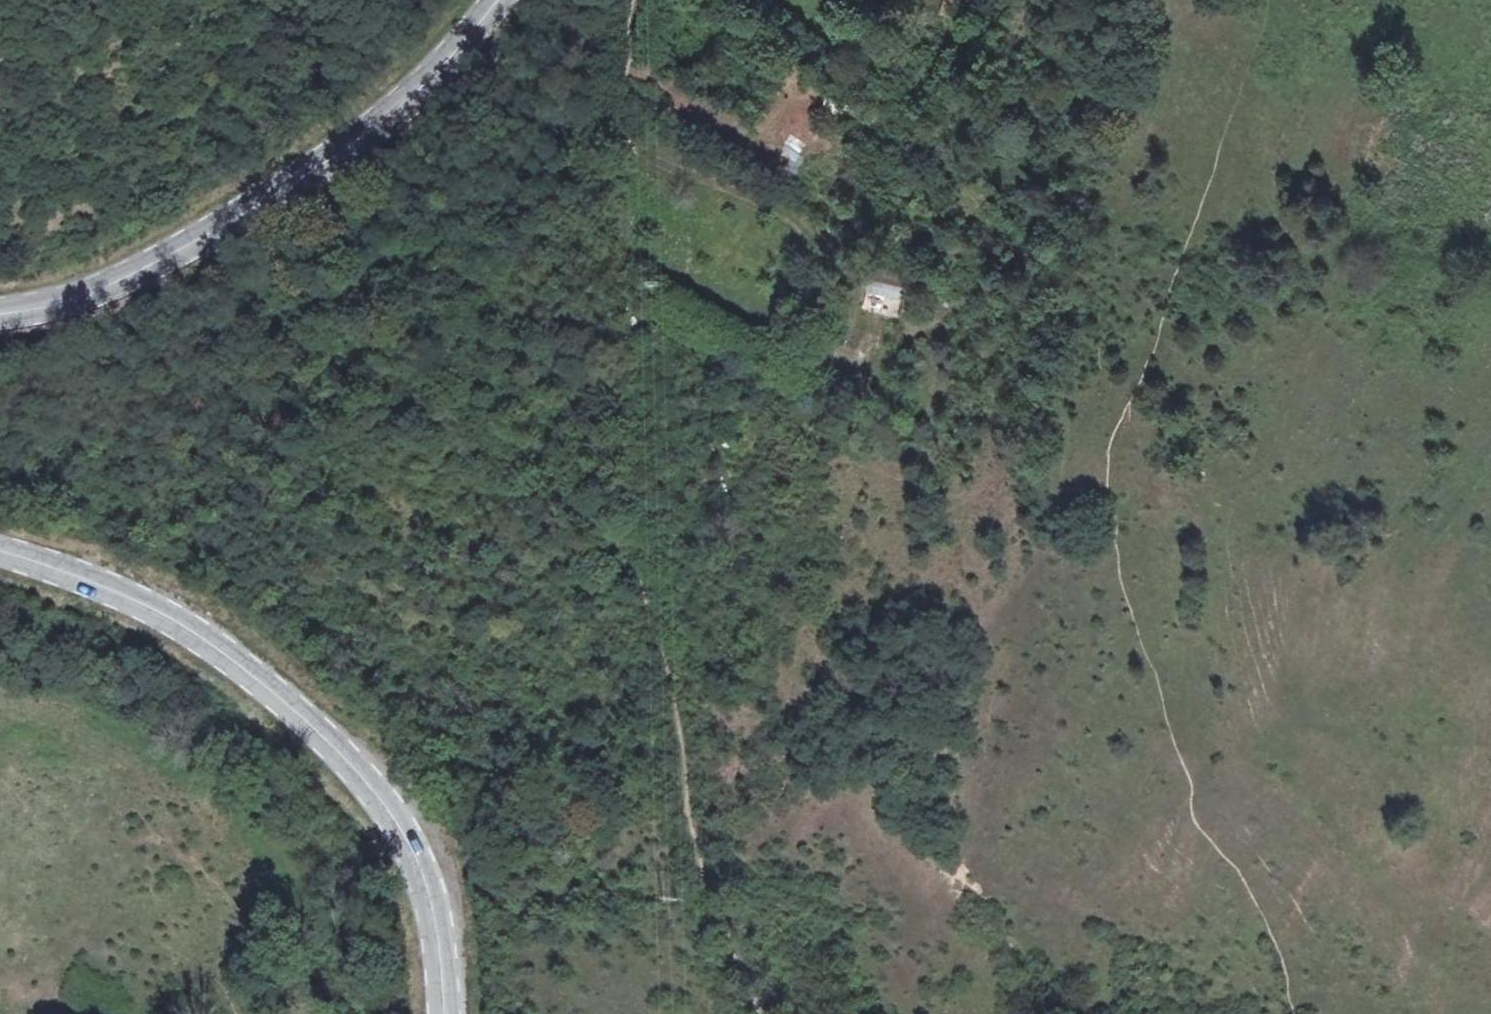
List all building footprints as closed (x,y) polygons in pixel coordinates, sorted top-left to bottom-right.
[(867,278),(858,310),(901,322),(910,290),(867,278)]
